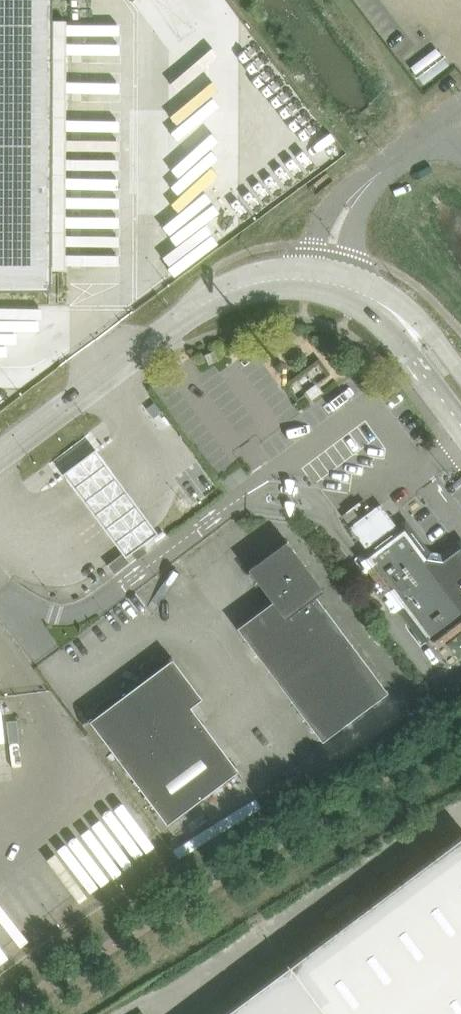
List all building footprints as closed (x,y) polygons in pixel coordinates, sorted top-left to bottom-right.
[(51,290),(51,269),(65,269),(66,20),(52,19),(52,0),(0,0),(0,289),(51,290)] [(132,211),(166,212),(167,106),(133,106),(132,211)] [(214,350),(212,351),(207,353),(204,354),(208,364),(218,359),(214,350)] [(306,390),(307,392),(312,398),(321,391),(315,383),(306,390)] [(63,472),(66,476),(125,555),(131,551),(137,559),(147,551),(141,543),(158,531),(95,448),(63,472)] [(349,526),(370,554),(367,557),(366,558),(370,564),(371,563),(391,589),(389,590),(388,591),(403,612),(405,611),(406,610),(431,643),(436,639),(460,620),(460,548),(460,547),(433,566),(405,528),(401,530),(380,503),(349,526)] [(324,589),(286,539),(248,568),(272,600),(237,627),(322,740),(388,691),(315,595),(324,589)] [(170,821),(185,809),(235,772),(236,772),(239,769),(237,766),(236,767),(206,726),(204,723),(193,709),(193,708),(191,705),(203,697),(200,694),(174,660),(175,660),(172,657),(169,659),(126,692),(122,694),(123,695),(92,718),(92,717),(89,719),(91,723),(91,722),(165,820),(164,820),(167,824),(170,821)] [(297,958),(295,959),(293,956),(292,957),(335,1013),(460,1013),(460,835),(297,958)] [(294,960),(289,964),(223,1013),(335,1013),(292,957),(294,960)]
